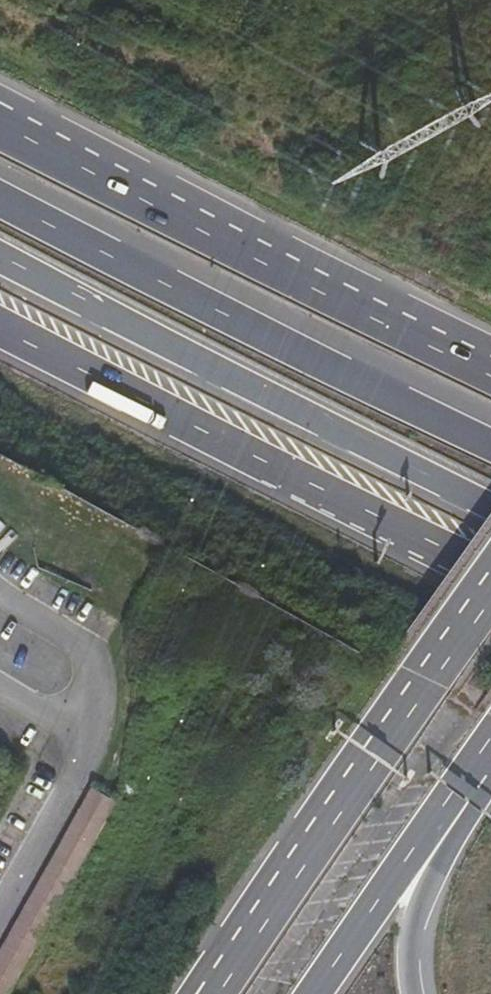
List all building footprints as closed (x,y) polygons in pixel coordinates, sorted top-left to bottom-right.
[(88,791),(0,959),(0,993),(11,993),(111,803),(88,791)]
